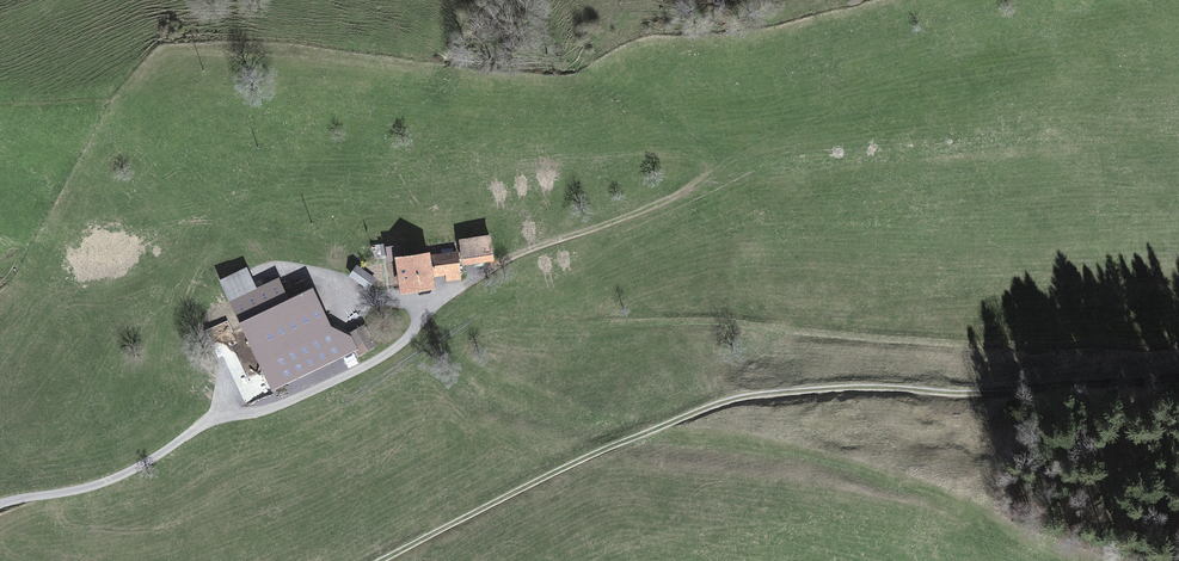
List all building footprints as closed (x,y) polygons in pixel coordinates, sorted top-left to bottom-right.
[(490,234),(459,239),(463,264),(494,259),(490,234)] [(430,251),(394,256),(399,293),(434,288),(433,278),(446,277),(446,281),(461,279),(457,250),(430,255),(430,251)] [(376,278),(356,264),(349,275),(368,289),(376,278)] [(246,267),(220,280),(272,389),(356,350),(358,349),(350,334),(348,333),(331,325),(313,287),(289,298),(279,278),(257,289),(246,267)] [(364,325),(348,333),(350,334),(358,349),(356,350),(358,353),(375,344),(364,325)]
